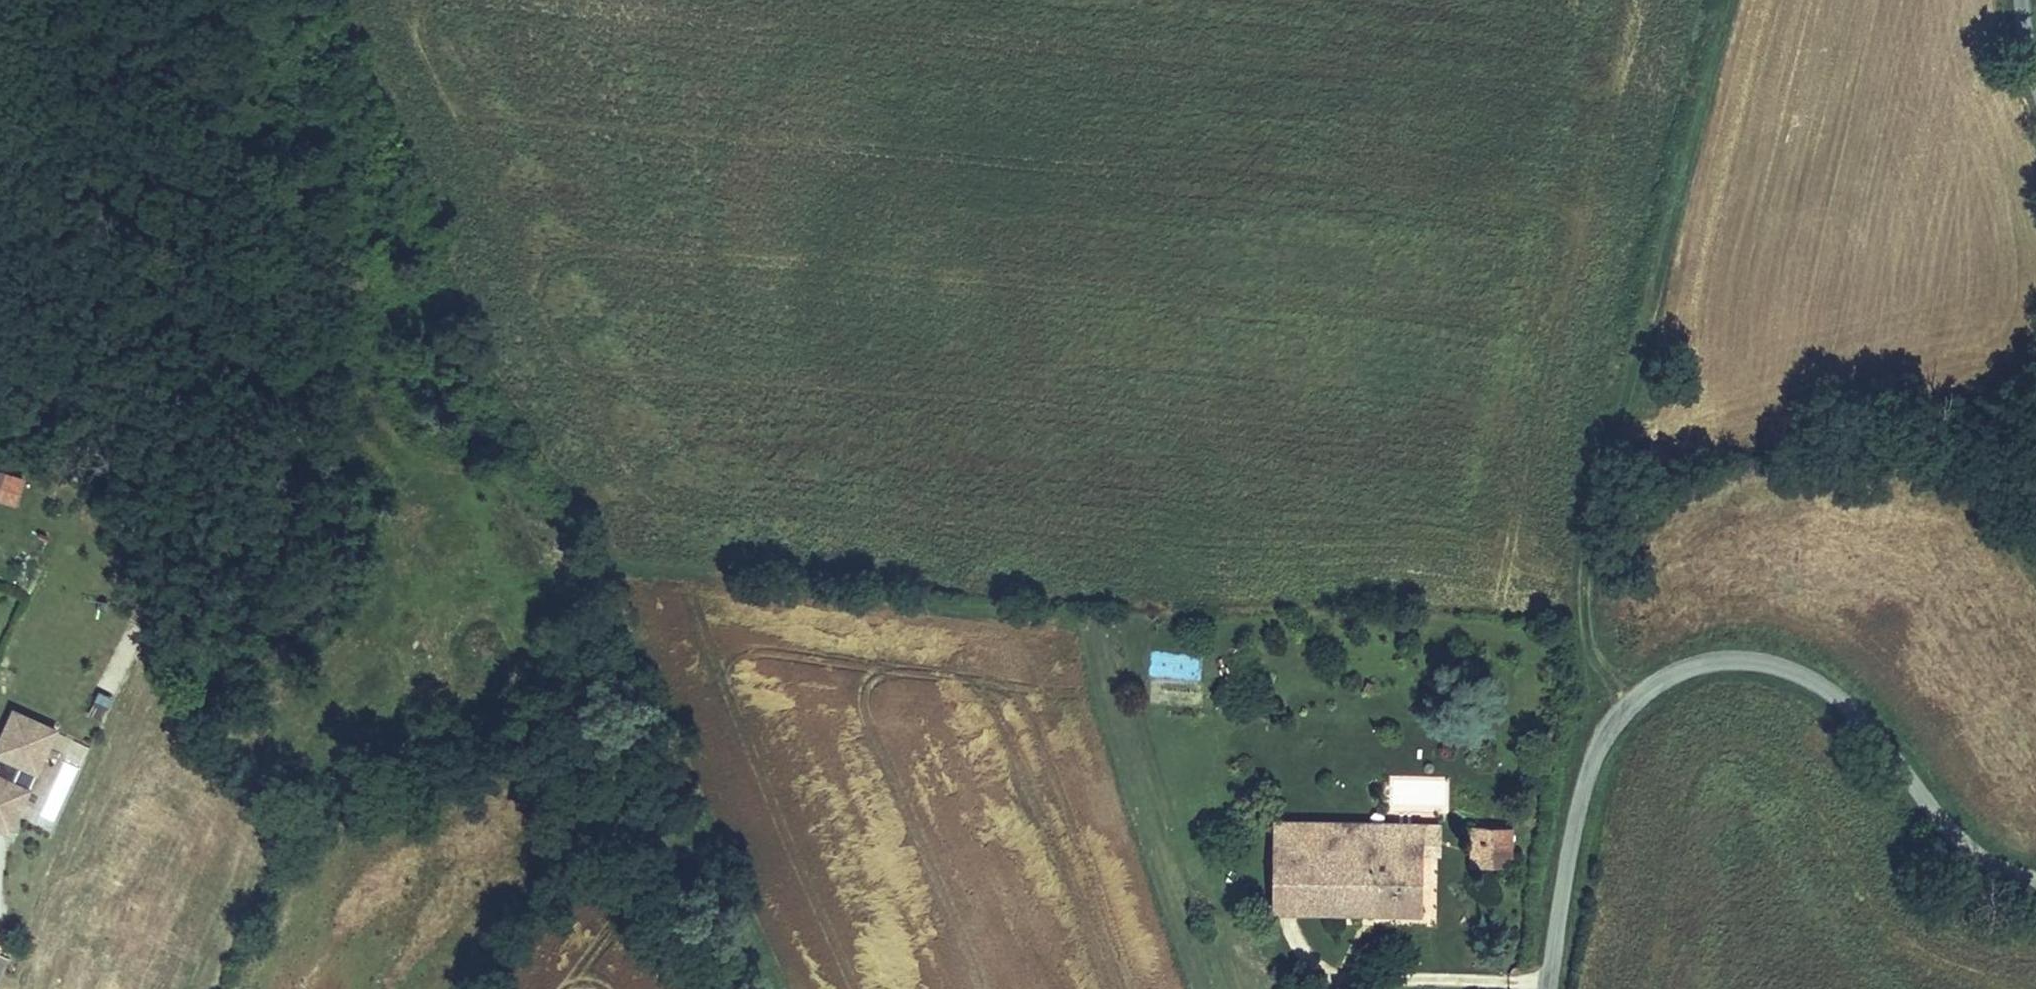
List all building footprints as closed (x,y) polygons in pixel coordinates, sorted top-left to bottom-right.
[(93,687),(85,713),(103,718),(111,693),(93,687)] [(0,848),(20,806),(4,799),(12,781),(28,788),(48,747),(6,727),(0,740),(0,848)] [(1290,882),(1341,890),(1351,831),(1420,842),(1424,819),(1303,800),(1290,882)] [(1351,831),(1341,890),(1435,904),(1443,850),(1447,822),(1424,819),(1420,842),(1351,831)] [(1527,833),(1487,827),(1480,869),(1521,875),(1527,833)]
